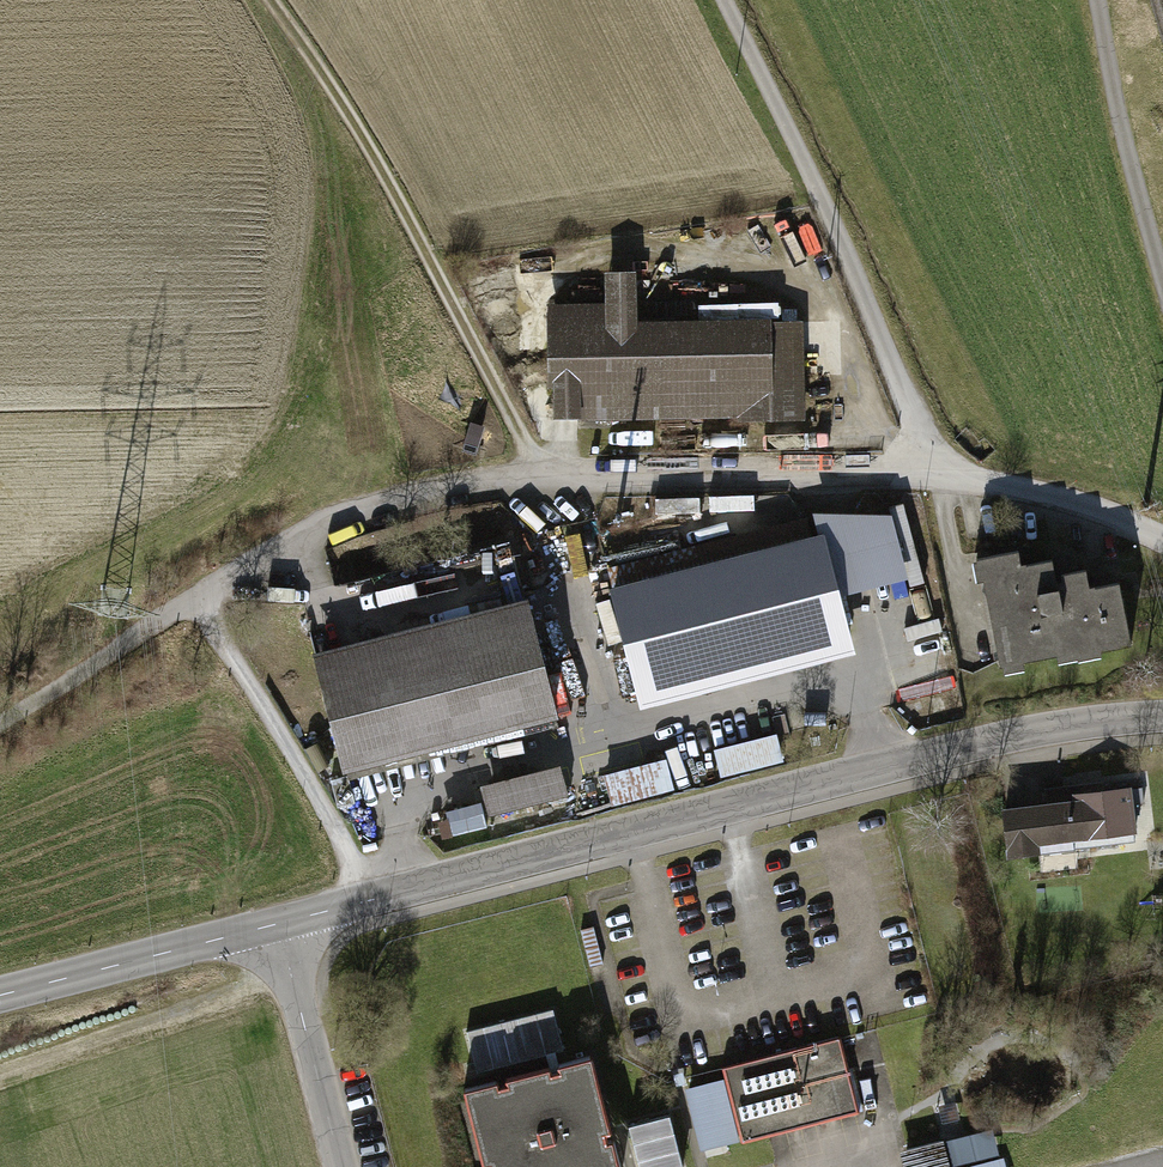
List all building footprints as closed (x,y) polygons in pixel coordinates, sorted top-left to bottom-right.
[(553,301),(553,417),(805,416),(804,317),(640,317),(640,265),(607,265),(607,301),(553,301)] [(762,525),(802,513),(799,501),(759,513),(762,525)] [(818,539),(609,591),(638,705),(847,653),(818,539)] [(1131,647),(1117,584),(1091,590),(1086,571),(1057,577),(1053,560),(1018,567),(1015,551),(973,560),(1000,685),(1025,680),(1021,664),(1054,657),(1055,664),(1071,660),(1072,667),(1101,661),(1100,654),(1131,647)] [(311,665),(340,785),(561,731),(532,612),(311,665)] [(714,754),(720,781),(787,764),(780,737),(714,754)] [(559,771),(477,792),(484,820),(566,800),(559,771)] [(1077,841),(1138,835),(1132,785),(1109,787),(1095,789),(1094,781),(1047,786),(1048,800),(1007,804),(1012,854),(1040,851),(1041,859),(1079,855),(1077,841)] [(1154,895),(1155,904),(1162,903),(1162,894),(1154,895)] [(843,1036),(724,1067),(727,1078),(688,1088),(705,1153),(863,1112),(843,1036)] [(596,1052),(465,1085),(468,1098),(460,1100),(476,1166),(483,1166),(485,1166),(624,1166),(596,1052)] [(868,1106),(897,1100),(889,1063),(860,1069),(868,1106)] [(632,1120),(647,1166),(690,1166),(671,1108),(632,1120)] [(947,1135),(903,1145),(908,1166),(954,1166),(947,1135)] [(967,1166),(1008,1166),(1006,1158),(967,1166)]
